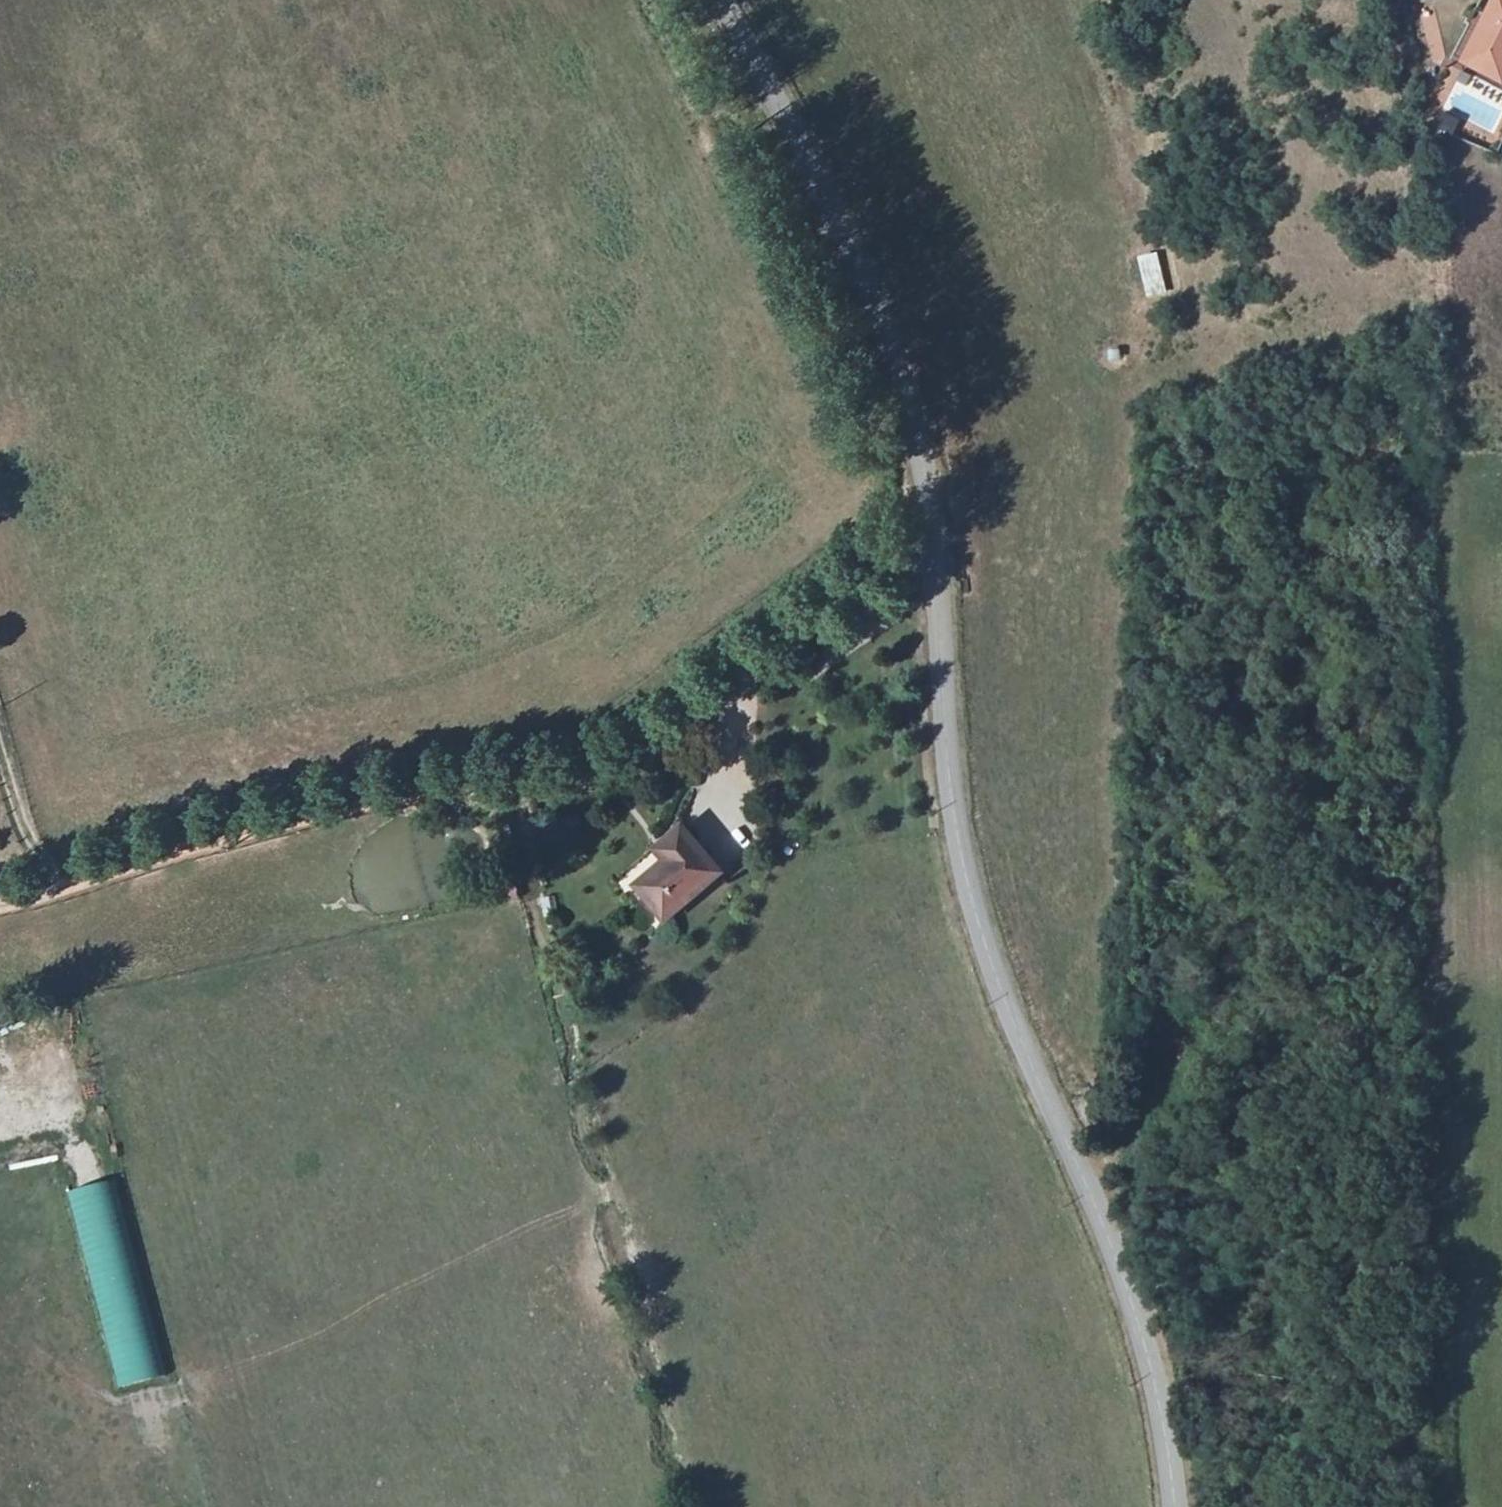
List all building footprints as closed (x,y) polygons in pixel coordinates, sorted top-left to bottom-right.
[(1500,86),(1501,82),(1501,0),(1495,0),(1478,32),(1481,43),(1468,68),(1500,86)] [(1481,43),(1478,32),(1461,65),(1468,68),(1481,43)] [(1138,255),(1144,297),(1165,295),(1159,253),(1138,255)] [(667,861),(637,886),(666,920),(722,873),(684,827),(666,841),(676,853),(667,861)] [(676,853),(666,841),(657,849),(667,861),(676,853)] [(123,1178),(71,1191),(121,1384),(173,1371),(123,1178)]
